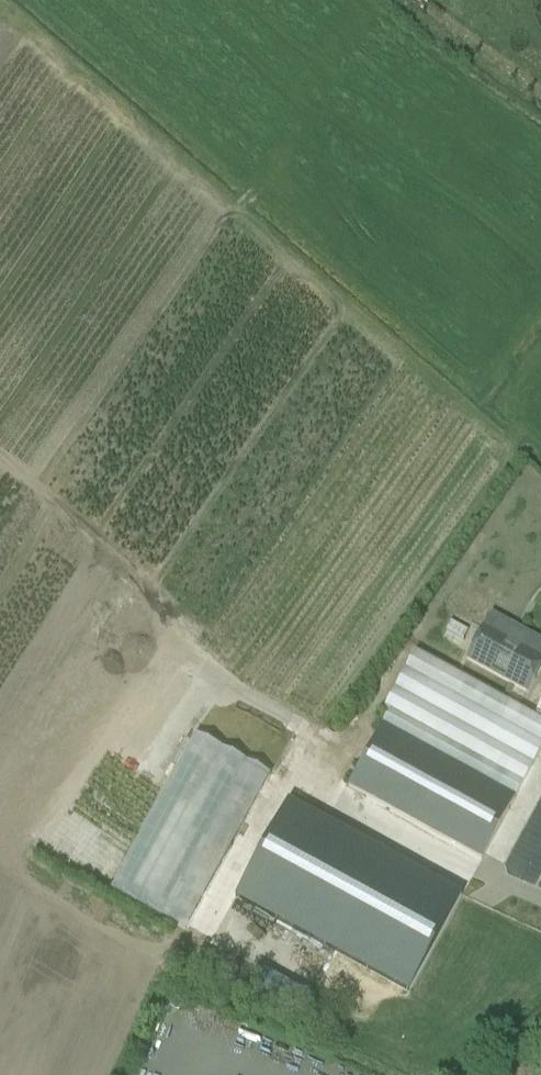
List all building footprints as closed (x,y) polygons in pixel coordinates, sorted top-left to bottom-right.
[(540,691),(540,630),(531,625),(513,617),(490,667),(540,691)] [(469,640),(488,642),(490,626),(471,624),(469,640)] [(441,652),(370,792),(510,862),(540,800),(540,702),(441,652)] [(263,903),(437,993),(471,926),(380,879),(391,858),(377,851),(384,836),(316,801),(263,903)]
